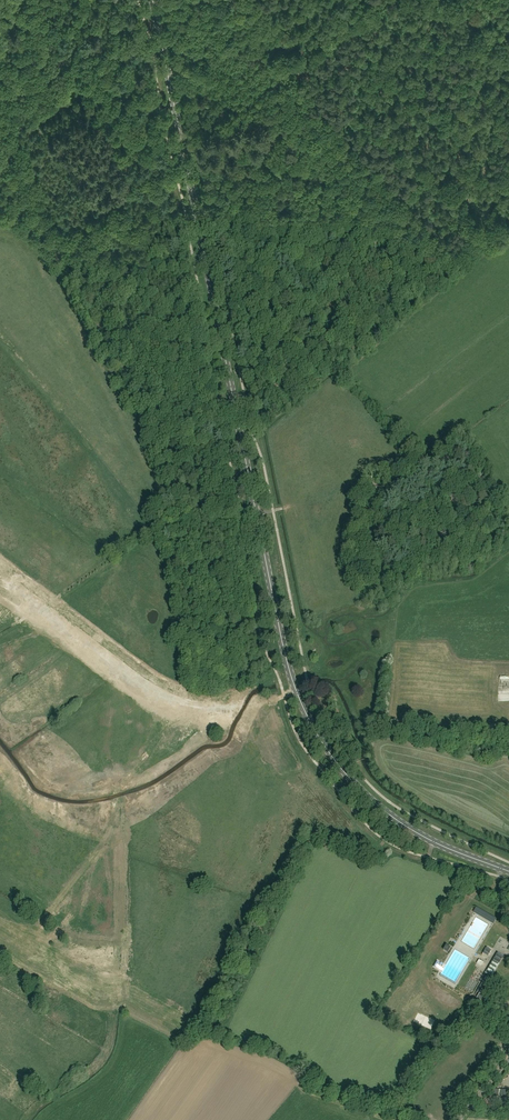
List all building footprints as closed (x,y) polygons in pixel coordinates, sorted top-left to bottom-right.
[(488,993),(482,989),(477,998),(483,1002),(488,993)]
